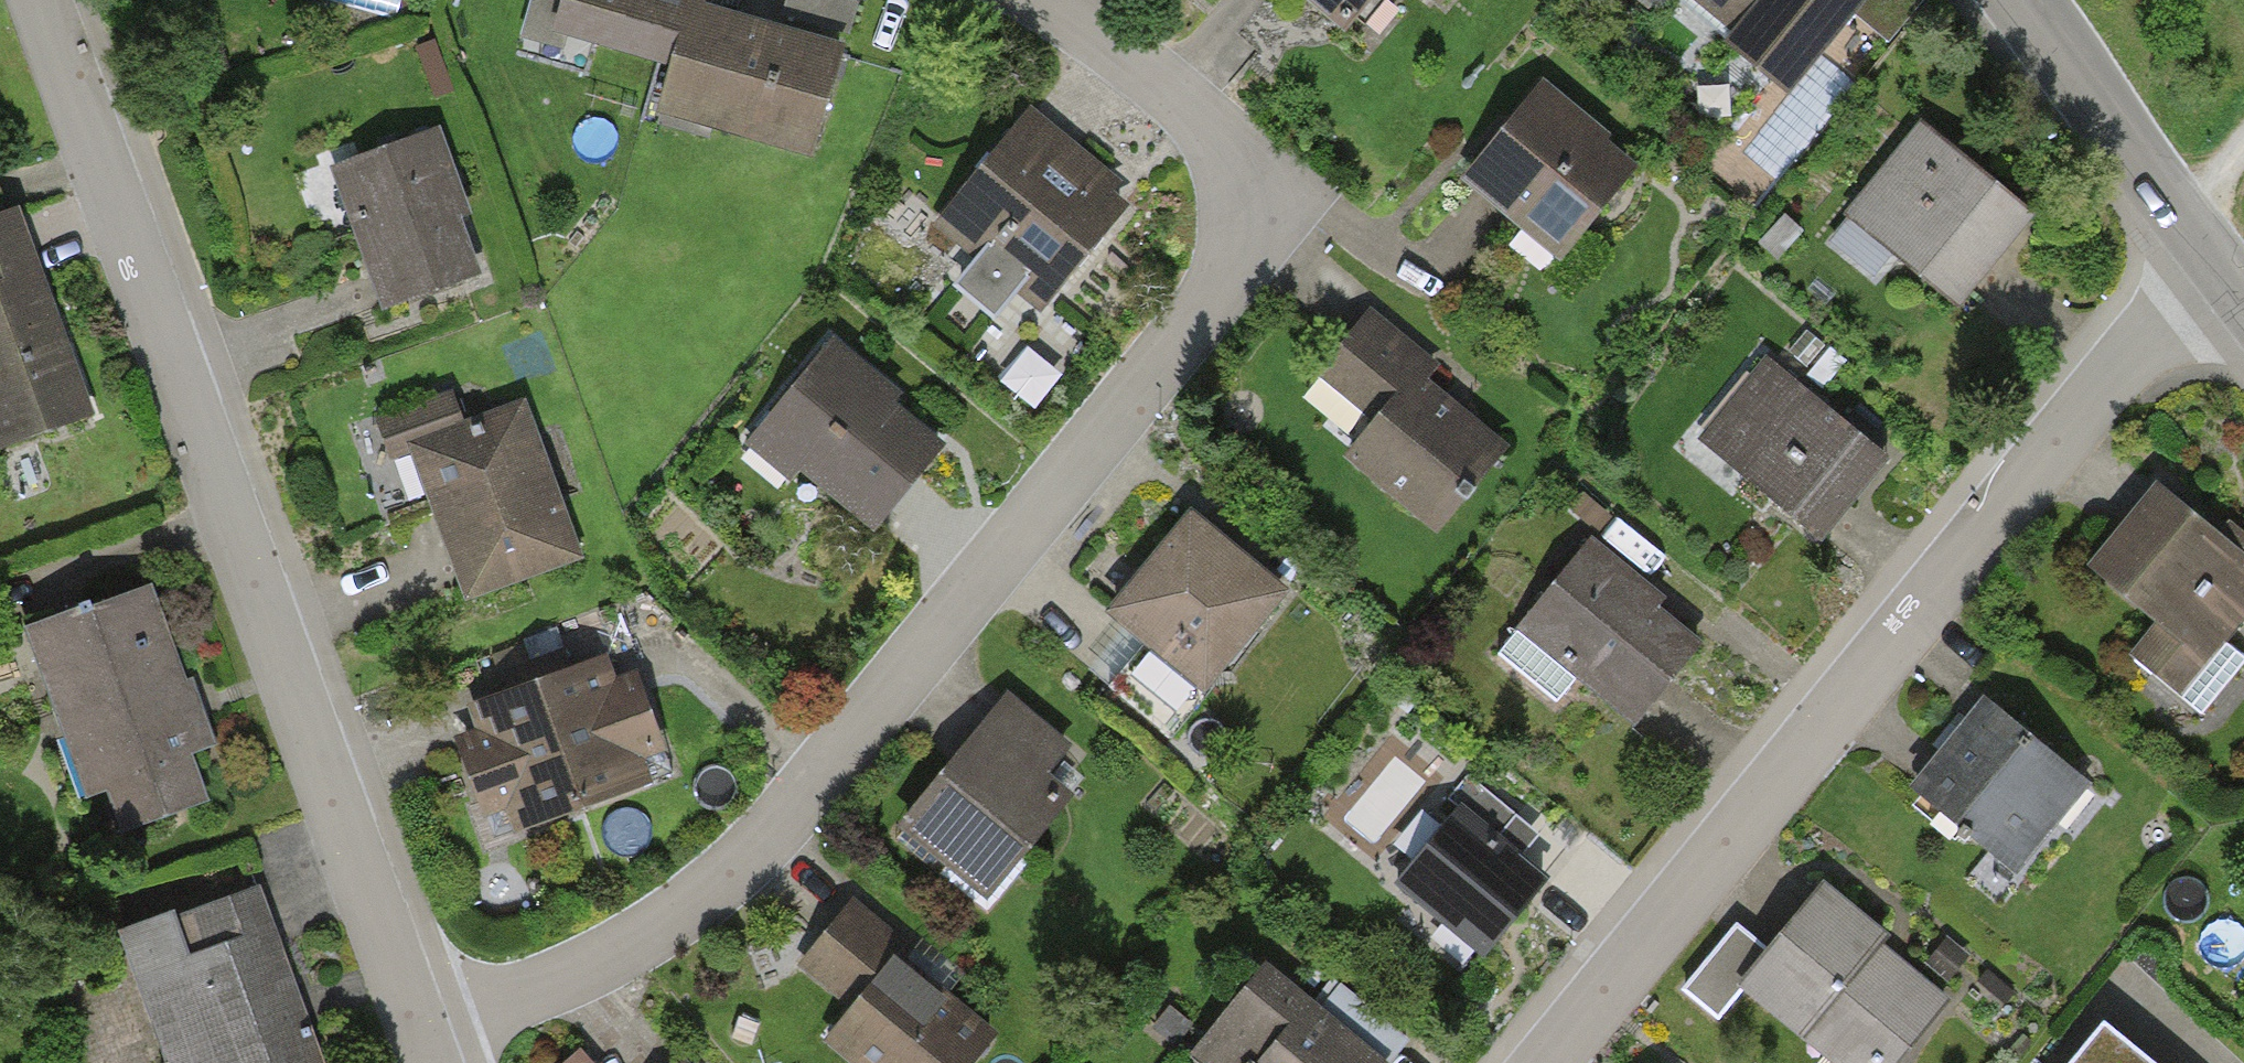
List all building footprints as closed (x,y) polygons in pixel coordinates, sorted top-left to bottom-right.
[(688,10),(700,13),(704,0),(562,0),(554,26),(674,60),(688,10)] [(785,13),(848,31),(857,0),(789,0),(785,13)] [(1347,23),(1365,0),(1318,0),(1347,23)] [(1857,0),(1680,0),(1671,14),(1798,104),(1867,7),(1857,0)] [(700,13),(688,10),(674,60),(662,105),(809,146),(836,51),(700,13)] [(1026,102),(927,221),(1042,317),(1141,197),(1026,102)] [(1639,178),(1541,105),(1466,206),(1563,278),(1639,178)] [(451,133),(334,172),(383,317),(499,277),(451,133)] [(2046,219),(1924,134),(1853,235),(1975,321),(2046,219)] [(26,216),(0,225),(0,454),(101,416),(26,216)] [(1503,443),(1363,337),(1317,397),(1370,437),(1343,472),(1431,538),(1503,443)] [(835,350),(760,444),(881,539),(956,445),(835,350)] [(1898,472),(1767,366),(1701,448),(1832,554),(1898,472)] [(528,400),(416,443),(475,597),(587,555),(528,400)] [(2161,485),(2093,569),(2160,623),(2132,657),(2176,692),(2243,607),(2243,552),(2161,485)] [(1284,601),(1189,536),(1123,631),(1218,696),(1284,601)] [(1719,641),(1602,552),(1526,650),(1643,739),(1719,641)] [(171,589),(36,635),(95,807),(122,798),(134,835),(219,807),(206,769),(230,761),(171,589)] [(644,668),(560,699),(596,796),(680,766),(644,668)] [(476,729),(512,827),(596,796),(560,699),(476,729)] [(2086,787),(1984,708),(1915,796),(2016,876),(2086,787)] [(1070,756),(1009,713),(918,841),(1015,909),(1067,836),(1031,811),(1070,756)] [(1556,889),(1452,807),(1390,886),(1494,967),(1556,889)] [(265,890),(117,940),(159,1062),(323,1062),(265,890)] [(1821,898),(1739,1000),(1817,1062),(1896,1062),(1948,999),(1821,898)] [(855,914),(806,971),(858,1015),(830,1048),(848,1062),(970,1062),(995,1034),(855,914)] [(1278,970),(1210,1052),(1224,1062),(1393,1062),(1278,970)] [(2113,1021),(2079,1062),(2164,1062),(2113,1021)] [(608,1060),(583,1029),(542,1062),(604,1062),(608,1060)]
